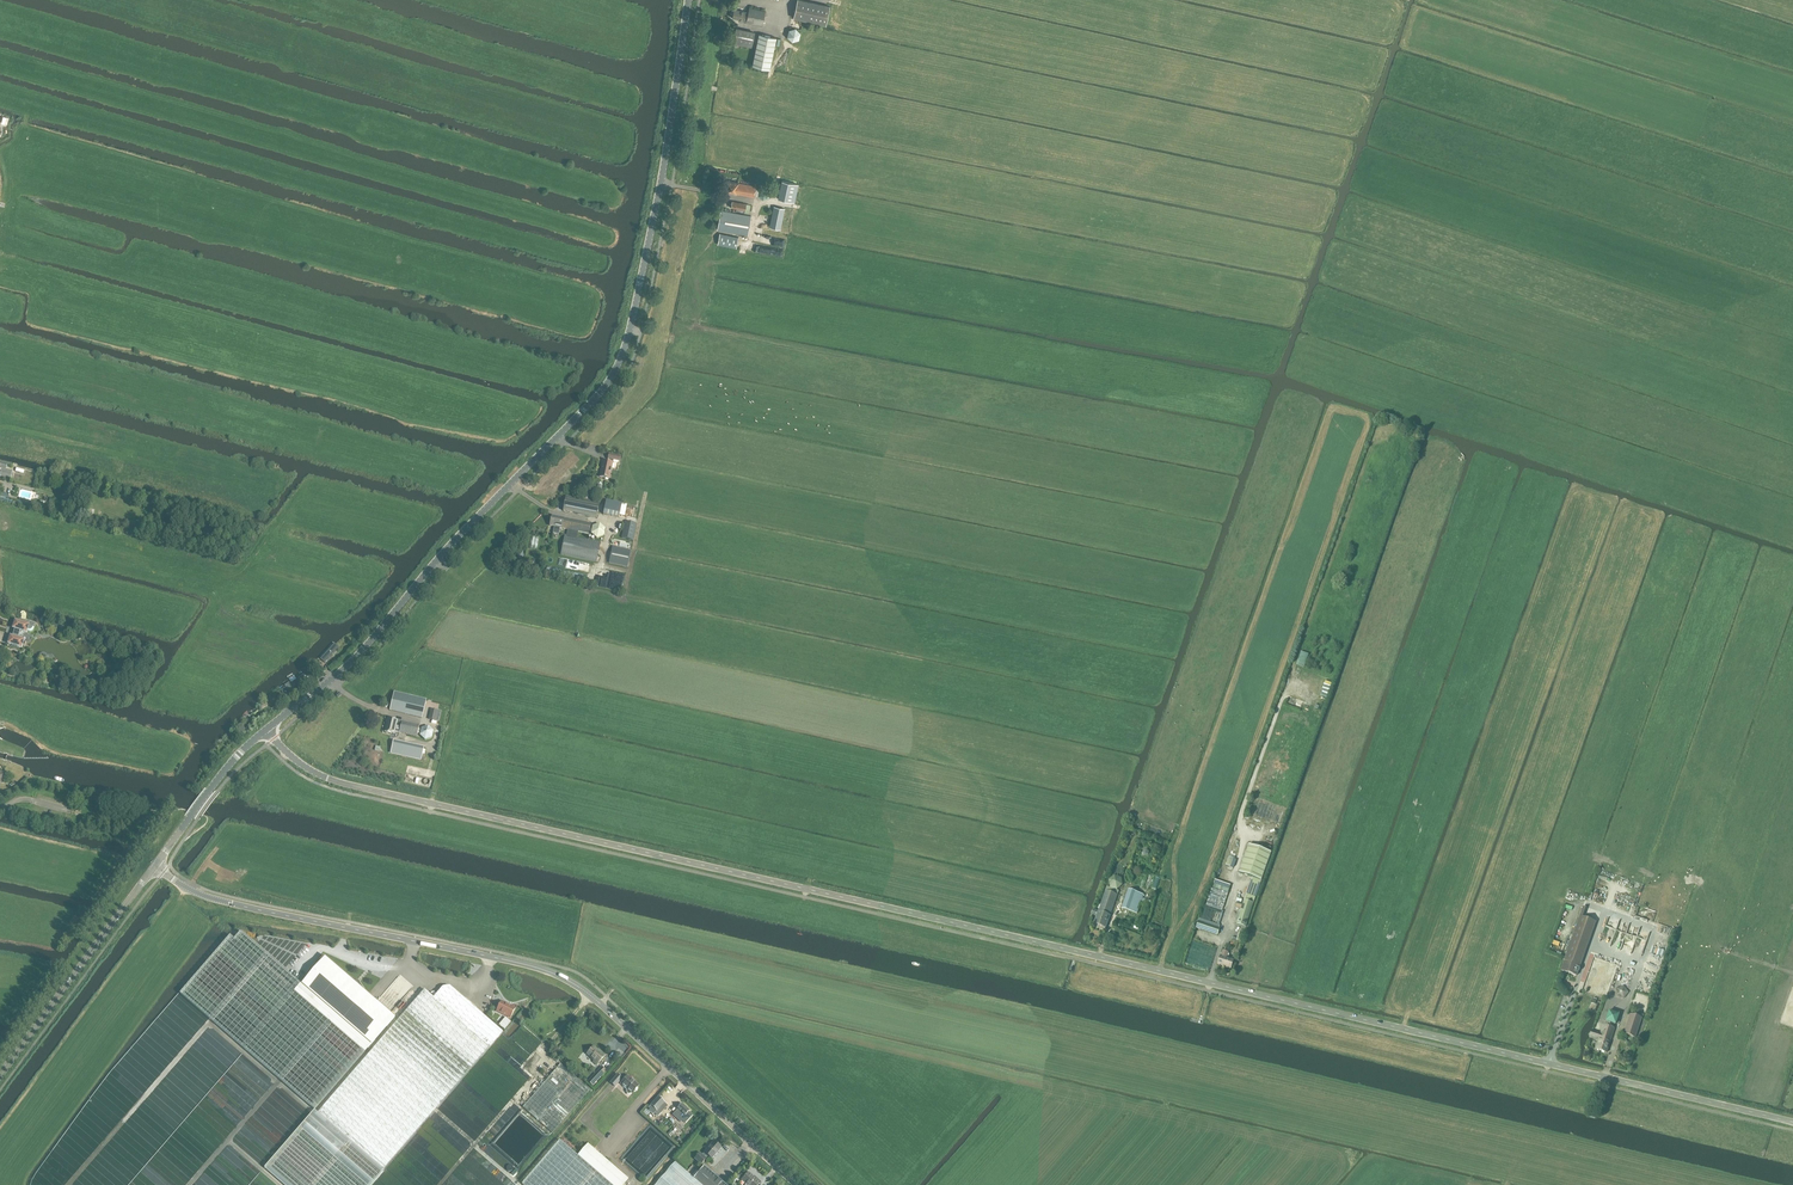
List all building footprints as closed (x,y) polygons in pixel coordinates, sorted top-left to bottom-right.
[(830,6),(802,0),(796,0),(793,18),(826,25),(830,6)] [(762,26),(765,11),(749,8),(748,12),(733,9),(732,17),(739,19),(738,21),(762,26)] [(735,34),(735,36),(753,40),(755,31),(737,27),(737,28),(735,34)] [(787,36),(792,41),(798,39),(799,33),(795,28),(789,30),(787,36)] [(752,65),(769,69),(776,37),(758,34),(752,65)] [(768,197),(769,191),(764,187),(758,189),(755,188),(756,186),(738,182),(738,183),(727,181),(726,191),(736,193),(754,196),(754,195),(757,195),(762,199),(768,197)] [(794,203),(798,185),(781,182),(778,199),(794,203)] [(744,212),(746,204),(732,201),(731,207),(736,208),(736,211),(744,212)] [(780,228),(784,208),(774,206),(770,226),(780,228)] [(717,229),(747,234),(751,215),(721,210),(717,229)] [(736,247),(738,237),(720,233),(718,244),(736,247)] [(619,461),(620,456),(608,454),(607,459),(608,459),(607,462),(602,461),(599,477),(609,479),(613,460),(619,461)] [(1,477),(12,480),(14,471),(8,469),(9,463),(0,461),(0,467),(3,468),(1,477)] [(4,489),(13,490),(14,483),(5,482),(4,489)] [(563,511),(596,517),(599,503),(566,497),(563,511)] [(622,503),(613,501),(606,500),(604,514),(619,517),(622,503)] [(555,527),(553,532),(553,533),(558,534),(559,528),(568,529),(567,536),(565,535),(561,554),(596,561),(600,543),(577,538),(578,532),(589,534),(591,524),(552,516),(550,526),(555,527)] [(633,540),(636,523),(625,521),(622,538),(633,540)] [(591,525),(593,535),(596,534),(597,538),(606,536),(603,523),(591,525)] [(538,548),(539,537),(531,536),(530,547),(538,548)] [(627,567),(631,551),(613,547),(609,563),(627,567)] [(16,621),(13,629),(15,629),(13,637),(11,636),(8,644),(21,648),(24,639),(23,639),(23,638),(22,638),(22,637),(22,636),(22,635),(22,634),(23,634),(23,633),(24,633),(25,633),(26,633),(26,632),(29,633),(29,631),(30,631),(31,631),(32,631),(33,631),(34,630),(35,629),(35,628),(36,625),(23,620),(22,623),(16,621)] [(58,630),(57,632),(62,634),(64,626),(54,623),(52,628),(58,630)] [(338,653),(335,649),(322,660),(325,663),(338,653)] [(1301,652),(1296,665),(1303,667),(1308,654),(1301,652)] [(311,677),(307,672),(292,684),(296,689),(311,677)] [(1321,694),(1327,697),(1332,682),(1325,680),(1321,694)] [(281,690),(286,697),(291,694),(286,687),(281,690)] [(422,717),(426,699),(394,692),(390,710),(422,717)] [(1288,704),(1300,708),(1303,700),(1291,696),(1288,704)] [(435,720),(438,711),(431,709),(429,719),(435,720)] [(388,718),(385,732),(394,734),(395,731),(399,732),(403,733),(417,736),(419,725),(402,721),(402,722),(397,721),(397,720),(388,718)] [(428,726),(421,728),(420,735),(425,740),(432,738),(434,731),(428,726)] [(421,760),(423,747),(394,741),(391,753),(421,760)] [(1272,853),(1249,845),(1239,873),(1253,878),(1244,901),(1237,924),(1246,927),(1248,919),(1249,920),(1250,917),(1249,916),(1253,904),(1272,853)] [(1117,889),(1122,885),(1121,878),(1114,876),(1109,880),(1110,887),(1117,889)] [(1216,880),(1207,905),(1222,911),(1231,885),(1216,880)] [(1676,891),(1689,897),(1691,890),(1679,885),(1677,889),(1676,891)] [(1108,886),(1106,891),(1099,912),(1093,910),(1092,915),(1097,916),(1094,925),(1106,929),(1119,890),(1108,886)] [(1128,890),(1122,909),(1137,914),(1141,903),(1145,905),(1146,901),(1146,900),(1143,899),(1142,899),(1143,895),(1128,890)] [(1685,905),(1686,904),(1683,903),(1685,898),(1677,894),(1674,900),(1685,905)] [(1222,911),(1206,905),(1201,919),(1218,925),(1222,911)] [(1594,922),(1580,918),(1565,960),(1561,971),(1576,976),(1580,966),(1579,965),(1594,922)] [(1197,928),(1200,930),(1217,935),(1219,929),(1203,923),(1199,922),(1197,928)] [(1236,944),(1236,946),(1233,945),(1232,946),(1230,951),(1238,953),(1241,944),(1242,944),(1246,929),(1244,929),(1243,931),(1240,930),(1239,934),(1238,934),(1235,944),(1236,944)] [(230,936),(180,994),(280,1080),(314,1110),(395,1017),(390,1013),(377,1001),(376,1001),(373,998),(368,994),(365,992),(358,981),(347,976),(324,956),(317,964),(318,964),(301,984),(240,932),(234,939),(230,936)] [(1223,951),(1221,956),(1218,965),(1230,969),(1234,960),(1226,958),(1228,953),(1223,951)] [(424,990),(318,1113),(351,1142),(384,1169),(448,1095),(502,1032),(472,1005),(449,986),(443,987),(433,998),(424,990)] [(1623,998),(1628,992),(1623,986),(1616,988),(1616,996),(1623,998)] [(510,1018),(515,1009),(501,1002),(496,1011),(510,1018)] [(1609,1012),(1606,1021),(1615,1024),(1619,1015),(1609,1012)] [(1635,1037),(1642,1016),(1631,1012),(1624,1034),(1635,1037)] [(498,1026),(504,1030),(511,1022),(505,1017),(498,1026)] [(1607,1052),(1615,1028),(1603,1024),(1600,1034),(1592,1031),(1590,1038),(1599,1040),(1596,1049),(1607,1052)] [(260,1101),(271,1082),(270,1080),(265,1080),(260,1077),(262,1074),(257,1074),(258,1071),(254,1071),(255,1067),(252,1066),(249,1061),(249,1060),(246,1054),(232,1046),(230,1047),(227,1042),(216,1036),(215,1091),(218,1089),(239,1089),(242,1094),(240,1096),(244,1096),(249,1099),(249,1102),(247,1103),(252,1107),(250,1102),(250,1101),(253,1103),(252,1105),(260,1101)] [(596,1065),(605,1055),(601,1051),(601,1052),(594,1046),(587,1054),(594,1060),(593,1061),(596,1065)] [(552,1133),(590,1089),(560,1063),(523,1107),(552,1133)] [(592,1085),(600,1076),(606,1070),(602,1066),(588,1081),(592,1085)] [(627,1076),(623,1080),(621,1079),(622,1078),(618,1074),(610,1082),(615,1086),(619,1081),(621,1083),(627,1089),(627,1091),(627,1092),(627,1093),(628,1094),(630,1093),(631,1092),(632,1093),(634,1091),(635,1091),(637,1089),(637,1088),(639,1085),(627,1076)] [(659,1097),(649,1108),(658,1115),(661,1111),(658,1108),(664,1102),(659,1097)] [(678,1110),(673,1115),(680,1122),(682,1120),(685,1123),(692,1115),(689,1112),(690,1111),(689,1111),(682,1104),(682,1103),(677,1109),(678,1110)] [(314,1110),(265,1167),(286,1184),(370,1184),(384,1169),(314,1110)] [(628,1179),(588,1144),(578,1156),(560,1140),(522,1184),(523,1184),(623,1184),(628,1179)] [(712,1159),(722,1148),(714,1141),(704,1152),(702,1155),(700,1153),(695,1158),(701,1164),(706,1158),(704,1157),(707,1154),(712,1159)] [(694,1178),(675,1162),(661,1178),(655,1184),(702,1184),(694,1178)] [(694,1178),(702,1184),(725,1184),(704,1166),(694,1178)] [(761,1183),(757,1179),(756,1180),(749,1173),(742,1180),(747,1184),(758,1184),(761,1183)] [(730,1183),(732,1184),(740,1176),(738,1174),(730,1183)]
